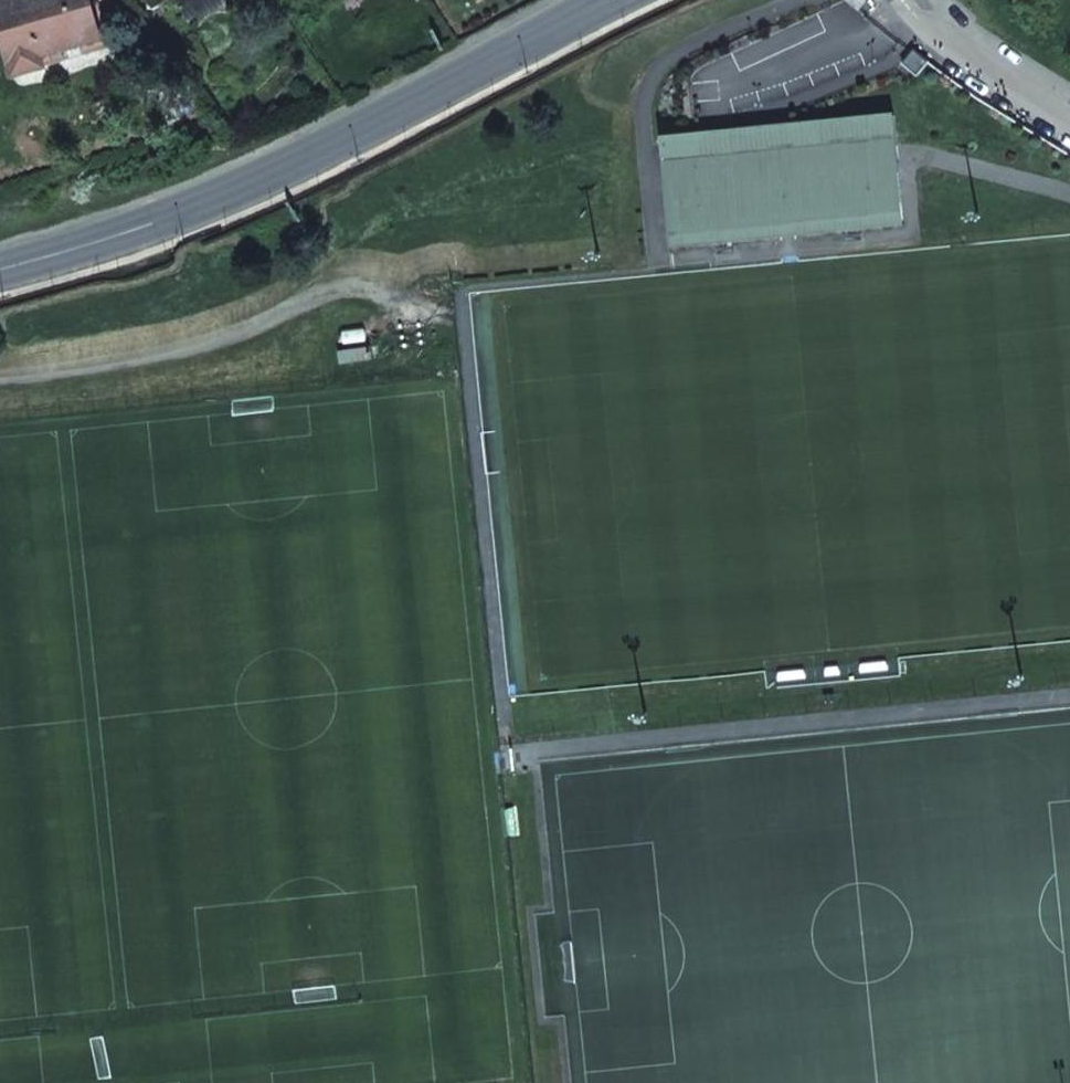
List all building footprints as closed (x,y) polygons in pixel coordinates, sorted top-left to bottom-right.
[(42,53),(99,37),(89,0),(0,0),(0,25),(14,73),(45,64),(42,53)] [(860,9),(867,0),(849,0),(860,9)] [(42,53),(45,64),(102,48),(99,37),(42,53)] [(895,114),(662,138),(667,193),(901,170),(895,114)] [(901,170),(667,193),(673,251),(906,228),(901,170)]
